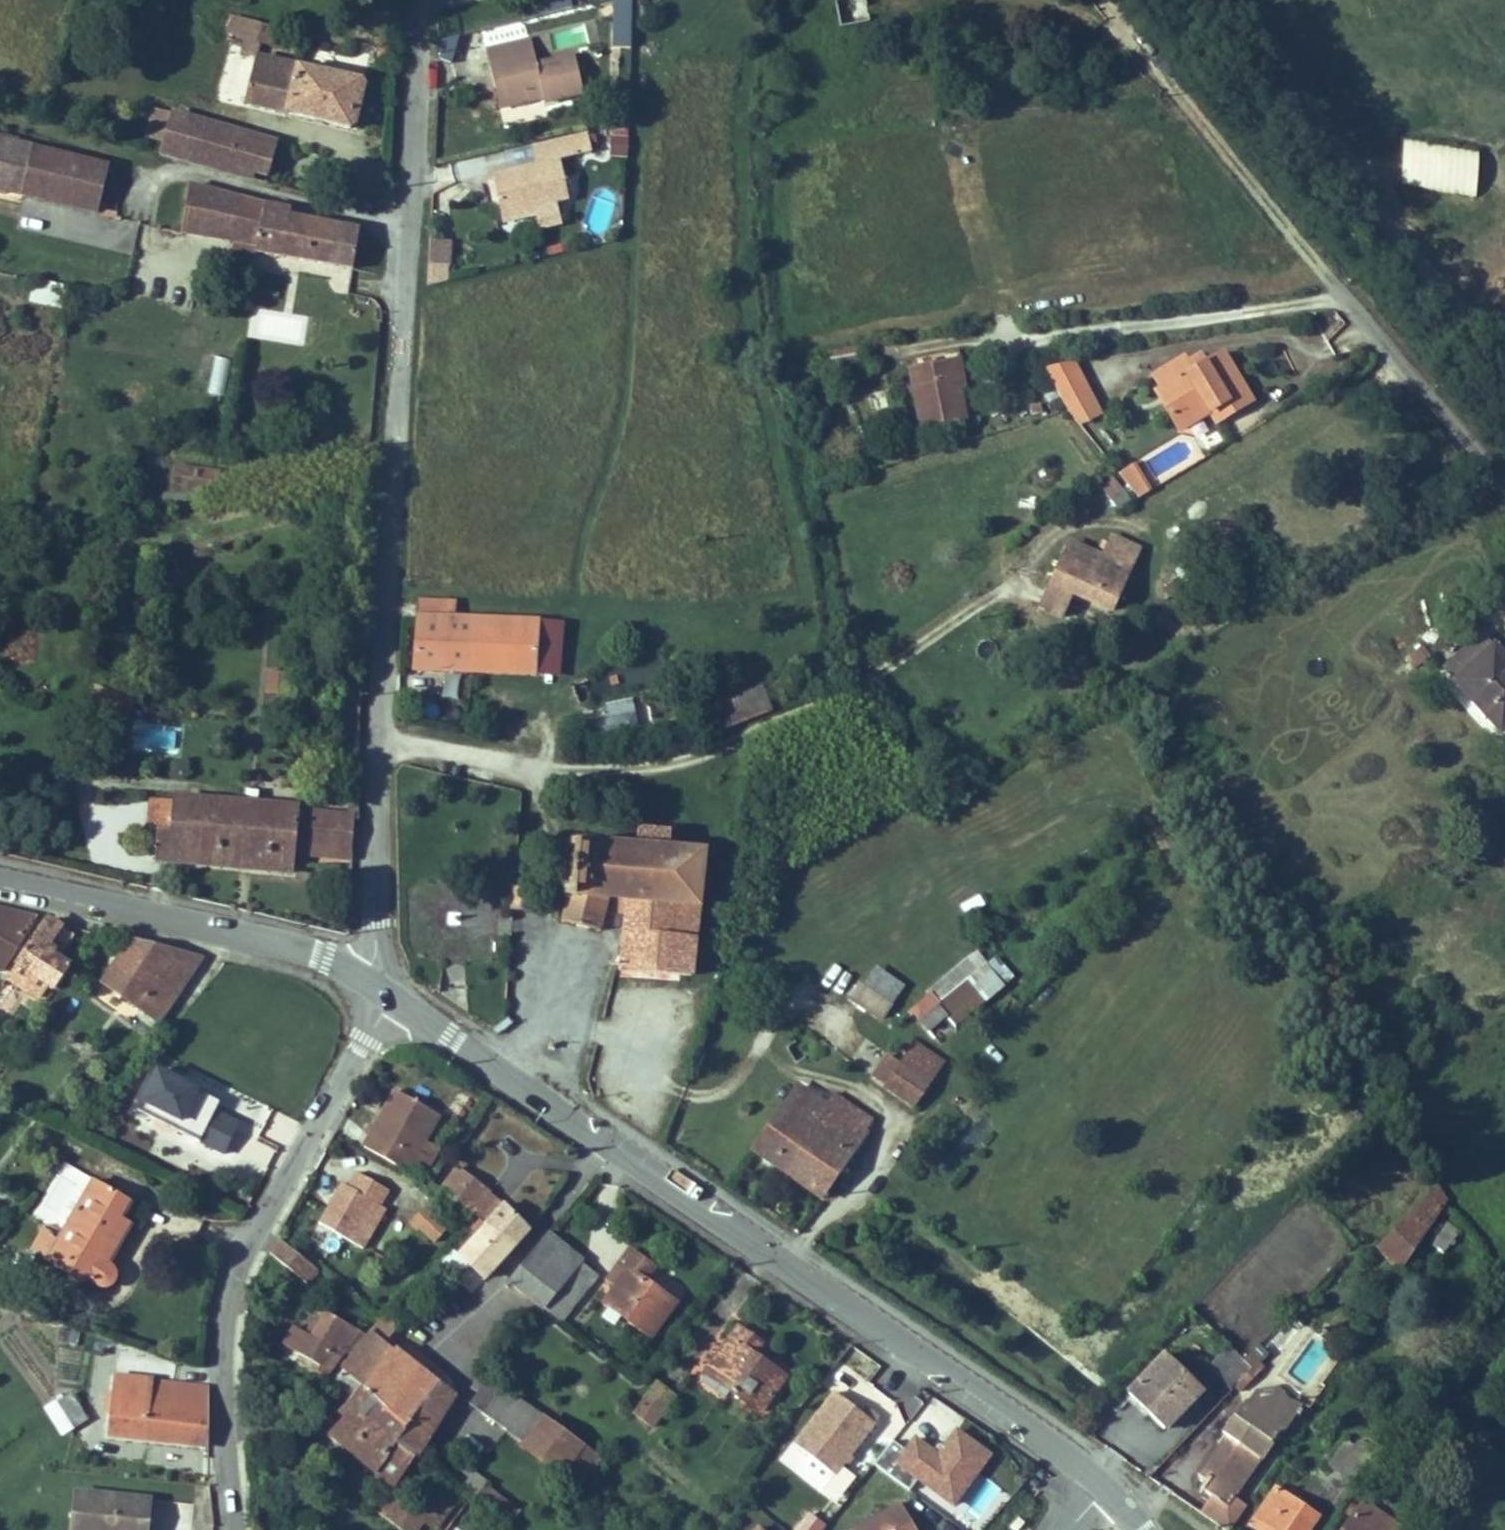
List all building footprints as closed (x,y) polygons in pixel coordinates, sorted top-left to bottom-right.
[(593,4),(597,21),(616,15),(612,0),(606,0),(593,4)] [(839,22),(867,17),(864,0),(836,0),(839,22)] [(220,14),(217,27),(235,31),(251,35),(262,37),(265,24),(220,14)] [(248,49),(251,35),(235,31),(221,94),(237,97),(248,49)] [(534,65),(527,40),(483,50),(487,66),(497,64),(505,99),(542,92),(544,102),(583,93),(573,56),(534,65)] [(361,73),(248,49),(237,97),(350,123),(361,73)] [(154,148),(227,170),(236,129),(163,112),(154,148)] [(273,138),(236,129),(227,170),(242,174),(249,153),(267,158),(273,138)] [(607,159),(627,159),(626,132),(607,132),(607,159)] [(20,196),(33,144),(0,136),(0,191),(20,196)] [(580,138),(585,159),(592,157),(589,137),(580,138)] [(564,164),(585,159),(580,138),(534,147),(539,169),(519,172),(520,179),(492,184),(502,225),(539,218),(537,211),(571,204),(564,164)] [(104,162),(33,144),(20,196),(92,212),(104,162)] [(1399,188),(1475,192),(1478,148),(1402,144),(1399,188)] [(242,174),(262,180),(267,158),(249,153),(242,174)] [(183,184),(174,229),(198,235),(207,190),(183,184)] [(261,249),(259,259),(307,264),(353,269),(356,226),(275,212),(276,204),(207,190),(198,235),(261,249)] [(448,284),(450,240),(427,238),(425,283),(448,284)] [(57,310),(62,286),(31,279),(26,304),(57,310)] [(1172,388),(1180,401),(1167,407),(1181,430),(1211,414),(1222,407),(1228,417),(1253,403),(1223,356),(1208,365),(1193,373),(1189,366),(1185,360),(1156,376),(1164,392),(1172,388)] [(1204,357),(1189,366),(1193,373),(1208,365),(1204,357)] [(1068,361),(1039,367),(1059,406),(1084,394),(1068,361)] [(955,386),(950,362),(904,371),(908,395),(955,386)] [(908,395),(915,433),(962,424),(955,386),(908,395)] [(1180,401),(1172,388),(1164,392),(1159,395),(1167,407),(1180,401)] [(1076,425),(1095,417),(1084,394),(1059,406),(1064,415),(1076,425)] [(1217,424),(1228,417),(1222,407),(1211,414),(1217,424)] [(215,494),(219,469),(177,463),(171,486),(215,494)] [(1153,491),(1135,465),(1119,474),(1140,499),(1153,491)] [(1101,486),(1117,507),(1127,500),(1111,479),(1101,486)] [(1129,567),(1070,540),(1052,582),(1112,608),(1129,567)] [(445,604),(412,602),(410,671),(534,680),(538,625),(443,620),(445,604)] [(1449,668),(1459,679),(1499,647),(1487,634),(1449,668)] [(1417,666),(1433,655),(1424,644),(1409,657),(1417,666)] [(1499,647),(1459,679),(1504,731),(1504,654),(1499,647)] [(697,731),(763,714),(755,685),(690,709),(697,731)] [(589,708),(594,734),(637,726),(632,700),(589,708)] [(143,798),(144,859),(241,870),(249,809),(143,798)] [(283,875),(288,856),(343,860),(345,820),(249,809),(241,870),(283,875)] [(661,852),(663,839),(627,837),(623,854),(550,850),(546,880),(550,881),(549,910),(553,910),(551,933),(586,935),(591,917),(616,918),(694,919),(698,855),(661,852)] [(522,910),(525,888),(505,885),(504,909),(522,910)] [(0,911),(0,972),(3,974),(40,923),(0,911)] [(609,974),(691,978),(694,919),(616,918),(609,974)] [(31,977),(49,951),(67,926),(53,921),(19,969),(31,977)] [(180,958),(126,942),(98,984),(157,1025),(184,985),(169,975),(180,958)] [(54,994),(73,967),(49,951),(31,977),(54,994)] [(874,1021),(900,983),(870,963),(857,983),(853,980),(841,997),(874,1021)] [(909,1015),(926,1034),(947,1017),(955,1027),(1000,989),(984,969),(939,1007),(930,997),(909,1015)] [(196,1137),(219,1148),(236,1114),(214,1103),(217,1097),(195,1085),(196,1082),(154,1061),(135,1098),(178,1119),(177,1122),(198,1132),(196,1137)] [(877,1086),(909,1108),(924,1084),(893,1066),(877,1086)] [(445,1104),(404,1077),(367,1135),(412,1159),(445,1104)] [(780,1137),(809,1097),(789,1083),(758,1121),(780,1137)] [(869,1122),(828,1095),(821,1104),(809,1097),(780,1137),(761,1162),(818,1198),(869,1122)] [(254,1139),(246,1158),(268,1166),(275,1147),(254,1139)] [(474,1198),(491,1177),(462,1152),(445,1173),(474,1198)] [(389,1183),(359,1163),(349,1178),(342,1173),(315,1212),(344,1232),(370,1195),(377,1200),(389,1183)] [(107,1258),(97,1251),(123,1209),(130,1197),(94,1176),(47,1255),(83,1278),(87,1271),(102,1279),(105,1280),(108,1279),(111,1277),(114,1275),(115,1271),(115,1268),(115,1265),(113,1262),(110,1260),(107,1258)] [(492,1213),(506,1198),(494,1187),(479,1203),(492,1213)] [(492,1213),(488,1218),(514,1240),(531,1219),(507,1197),(506,1198),(492,1213)] [(448,1221),(423,1198),(407,1215),(432,1238),(448,1221)] [(1377,1242),(1399,1265),(1429,1221),(1410,1206),(1377,1242)] [(107,1258),(132,1214),(123,1209),(97,1251),(107,1258)] [(473,1233),(488,1218),(477,1209),(464,1225),(473,1233)] [(462,1245),(457,1251),(465,1258),(484,1275),(514,1240),(488,1218),(473,1233),(462,1245)] [(506,1275),(559,1315),(578,1289),(561,1278),(577,1254),(554,1238),(543,1229),(506,1275)] [(295,1272),(305,1281),(318,1266),(280,1234),(269,1248),(294,1273),(295,1272)] [(387,1256),(371,1245),(365,1255),(381,1265),(387,1256)] [(632,1246),(621,1260),(632,1268),(608,1300),(650,1330),(675,1298),(646,1277),(656,1263),(632,1246)] [(577,1254),(561,1278),(578,1289),(595,1266),(577,1254)] [(684,1284),(656,1263),(646,1277),(675,1298),(684,1284)] [(325,1308),(312,1330),(300,1350),(318,1361),(330,1344),(340,1351),(358,1329),(325,1308)] [(439,1380),(389,1338),(402,1324),(388,1310),(381,1318),(343,1365),(366,1385),(388,1405),(405,1420),(439,1380)] [(739,1336),(728,1352),(736,1358),(724,1374),(766,1404),(791,1369),(760,1347),(768,1335),(743,1317),(733,1331),(739,1336)] [(282,1339),(300,1350),(312,1330),(294,1319),(282,1339)] [(318,1361),(300,1350),(296,1357),(323,1372),(340,1351),(330,1344),(318,1361)] [(1120,1390),(1159,1426),(1198,1388),(1162,1350),(1120,1390)] [(724,1374),(736,1358),(728,1352),(716,1368),(724,1374)] [(143,1372),(110,1369),(105,1431),(192,1440),(199,1441),(201,1379),(196,1378),(143,1372)] [(388,1405),(373,1423),(413,1455),(460,1383),(449,1369),(439,1380),(405,1420),(388,1405)] [(642,1409),(662,1421),(686,1387),(666,1373),(642,1409)] [(477,1392),(469,1403),(502,1427),(521,1403),(479,1374),(469,1386),(477,1392)] [(329,1432),(351,1449),(393,1482),(413,1455),(373,1423),(388,1405),(366,1385),(329,1432)] [(70,1422),(83,1414),(66,1388),(53,1396),(70,1422)] [(796,1448),(840,1482),(887,1423),(870,1409),(864,1416),(838,1395),(796,1448)] [(580,1444),(521,1403),(502,1427),(560,1470),(580,1444)] [(1197,1495),(1224,1515),(1280,1438),(1284,1441),(1295,1426),(1266,1406),(1236,1412),(1227,1425),(1228,1441),(1197,1484),(1201,1487),(1197,1495)] [(950,1512),(991,1455),(953,1428),(936,1451),(907,1430),(883,1464),(950,1512)] [(1376,1445),(1362,1437),(1342,1472),(1355,1480),(1376,1445)] [(560,1470),(577,1482),(598,1457),(580,1444),(560,1470)] [(475,1477),(466,1491),(511,1523),(520,1509),(490,1487),(494,1482),(469,1463),(464,1469),(475,1477)] [(414,1500),(429,1514),(442,1526),(465,1495),(436,1474),(414,1500)] [(954,1511),(979,1529),(1006,1494),(980,1475),(954,1511)] [(79,1529),(148,1529),(152,1492),(73,1484),(68,1529),(79,1529)] [(429,1514),(414,1500),(400,1488),(343,1517),(328,1505),(311,1529),(417,1529),(429,1514)] [(1315,1525),(1275,1498),(1249,1529),(1312,1529),(1315,1525)] [(905,1505),(867,1529),(921,1529),(905,1505)] [(1366,1507),(1351,1529),(1402,1529),(1366,1507)]
